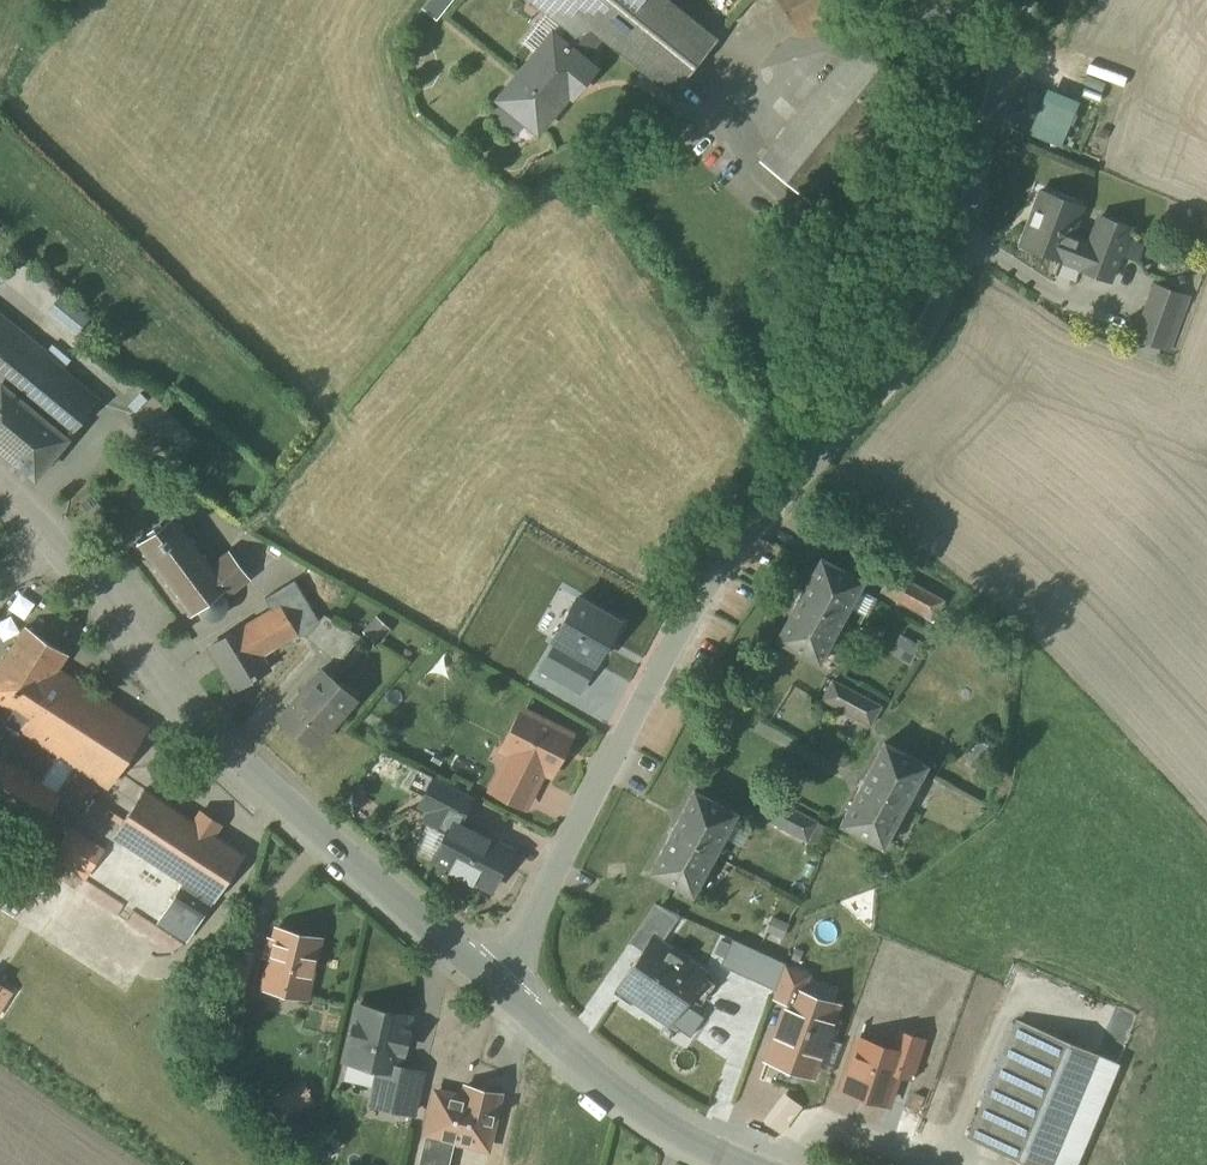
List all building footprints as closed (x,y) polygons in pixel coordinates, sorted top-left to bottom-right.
[(421,6),(437,20),(453,0),(427,0),(421,6)] [(570,29),(582,14),(606,35),(676,92),(716,40),(666,0),(534,0),(570,29)] [(797,32),(845,0),(776,0),(797,32)] [(587,58),(606,35),(582,14),(570,29),(562,38),(554,31),(499,96),(504,99),(491,114),(514,133),(528,117),(542,129),(601,68),(587,58)] [(808,201),(903,84),(857,45),(761,163),(808,201)] [(1021,246),(1082,269),(1092,244),(1072,236),(1083,205),(1044,192),(1021,246)] [(1101,220),(1092,244),(1082,269),(1113,280),(1132,228),(1101,220)] [(1162,349),(1182,295),(1155,285),(1135,339),(1162,349)] [(1,385),(36,344),(0,315),(0,384),(1,385)] [(36,344),(1,385),(0,387),(0,446),(36,480),(99,404),(44,359),(49,354),(36,344)] [(148,466),(141,470),(141,478),(148,483),(156,479),(156,470),(148,466)] [(174,514),(134,544),(189,617),(197,610),(200,615),(205,619),(211,620),(217,619),(222,616),(225,611),(227,605),(225,598),(250,579),(228,551),(210,566),(174,514)] [(869,581),(825,558),(780,642),(824,665),(869,581)] [(944,603),(893,575),(883,593),(934,621),(944,603)] [(266,598),(273,610),(281,604),(299,634),(298,635),(307,636),(339,664),(363,637),(326,616),(321,621),(296,580),(266,598)] [(619,622),(577,598),(554,640),(558,642),(595,663),(619,622)] [(263,656),(298,635),(299,634),(281,604),(273,610),(211,646),(237,690),(270,669),(263,656)] [(378,643),(391,628),(380,619),(366,633),(378,643)] [(40,742),(79,684),(59,671),(70,654),(27,627),(0,668),(0,713),(9,719),(0,732),(0,758),(20,771),(40,742)] [(579,691),(595,663),(558,642),(542,669),(579,691)] [(357,699),(329,676),(325,681),(319,675),(280,719),(314,749),(357,699)] [(150,729),(79,684),(40,742),(112,788),(150,729)] [(874,727),(882,707),(834,684),(823,701),(874,727)] [(9,719),(0,713),(0,732),(9,719)] [(512,754),(505,769),(537,786),(545,771),(552,774),(572,736),(525,713),(504,751),(512,754)] [(930,764),(887,746),(842,826),(885,846),(930,764)] [(20,771),(0,758),(0,803),(43,831),(64,799),(20,771)] [(526,807),(537,786),(505,769),(494,791),(526,807)] [(421,806),(432,812),(460,825),(461,824),(474,797),(436,777),(421,806)] [(209,898),(241,850),(148,787),(115,835),(209,898)] [(739,813),(696,791),(650,872),(694,895),(739,813)] [(819,823),(772,797),(762,816),(809,841),(819,823)] [(475,831),(461,824),(460,825),(432,812),(427,821),(449,832),(440,853),(435,860),(452,869),(450,872),(474,884),(476,882),(493,890),(513,851),(495,841),(496,839),(476,829),(475,831)] [(152,882),(73,830),(55,858),(134,910),(152,882)] [(631,942),(645,951),(652,940),(661,946),(662,945),(682,916),(657,904),(631,942)] [(749,995),(763,971),(697,926),(681,950),(749,995)] [(319,939),(277,929),(263,987),(305,997),(319,939)] [(706,975),(662,945),(661,946),(652,940),(645,951),(620,987),(639,1000),(641,998),(674,1020),(672,1023),(673,1024),(691,997),(685,993),(699,973),(705,977),(706,975)] [(788,1003),(793,990),(801,993),(808,973),(784,964),(773,997),(788,1003)] [(801,993),(793,990),(788,1003),(767,1060),(811,1076),(837,1006),(801,993)] [(408,1018),(358,1006),(346,1060),(381,1068),(395,1072),(396,1068),(400,1052),(403,1052),(407,1032),(405,1032),(408,1018)] [(1019,1022),(969,1139),(1032,1164),(1075,1164),(1118,1064),(1019,1022)] [(900,1032),(894,1051),(904,1055),(897,1074),(914,1080),(926,1041),(900,1032)] [(894,1051),(859,1040),(843,1089),(887,1103),(897,1074),(904,1055),(894,1051)] [(396,1068),(395,1072),(381,1068),(372,1104),(413,1114),(422,1074),(396,1068)] [(436,1093),(419,1164),(448,1164),(454,1141),(487,1149),(499,1095),(467,1088),(464,1099),(436,1093)]
